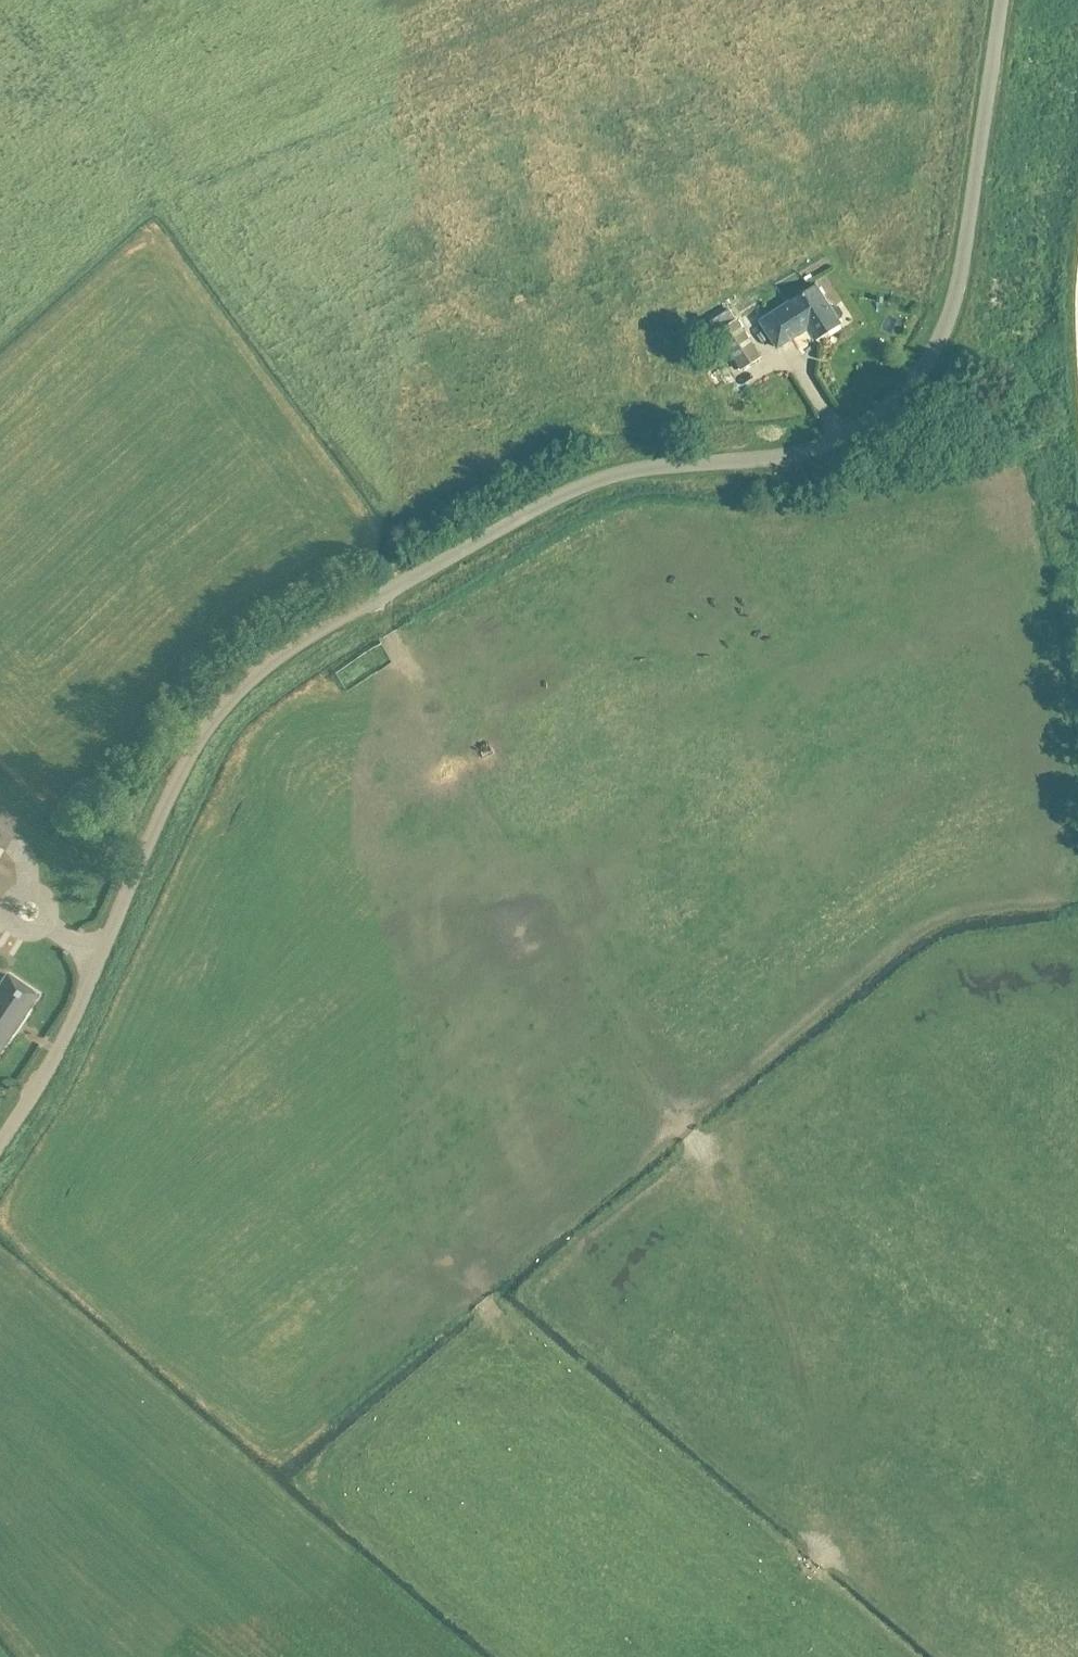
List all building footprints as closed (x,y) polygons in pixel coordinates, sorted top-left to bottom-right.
[(839,322),(837,319),(841,317),(842,313),(837,305),(833,304),(830,307),(816,284),(759,320),(776,347),(807,327),(814,339),(839,322)] [(736,318),(728,323),(721,312),(709,319),(717,331),(716,331),(740,369),(760,357),(736,318)] [(12,1030),(22,1015),(36,995),(37,994),(35,993),(8,975),(8,974),(7,973),(6,975),(3,979),(0,977),(0,1048),(12,1030)]
